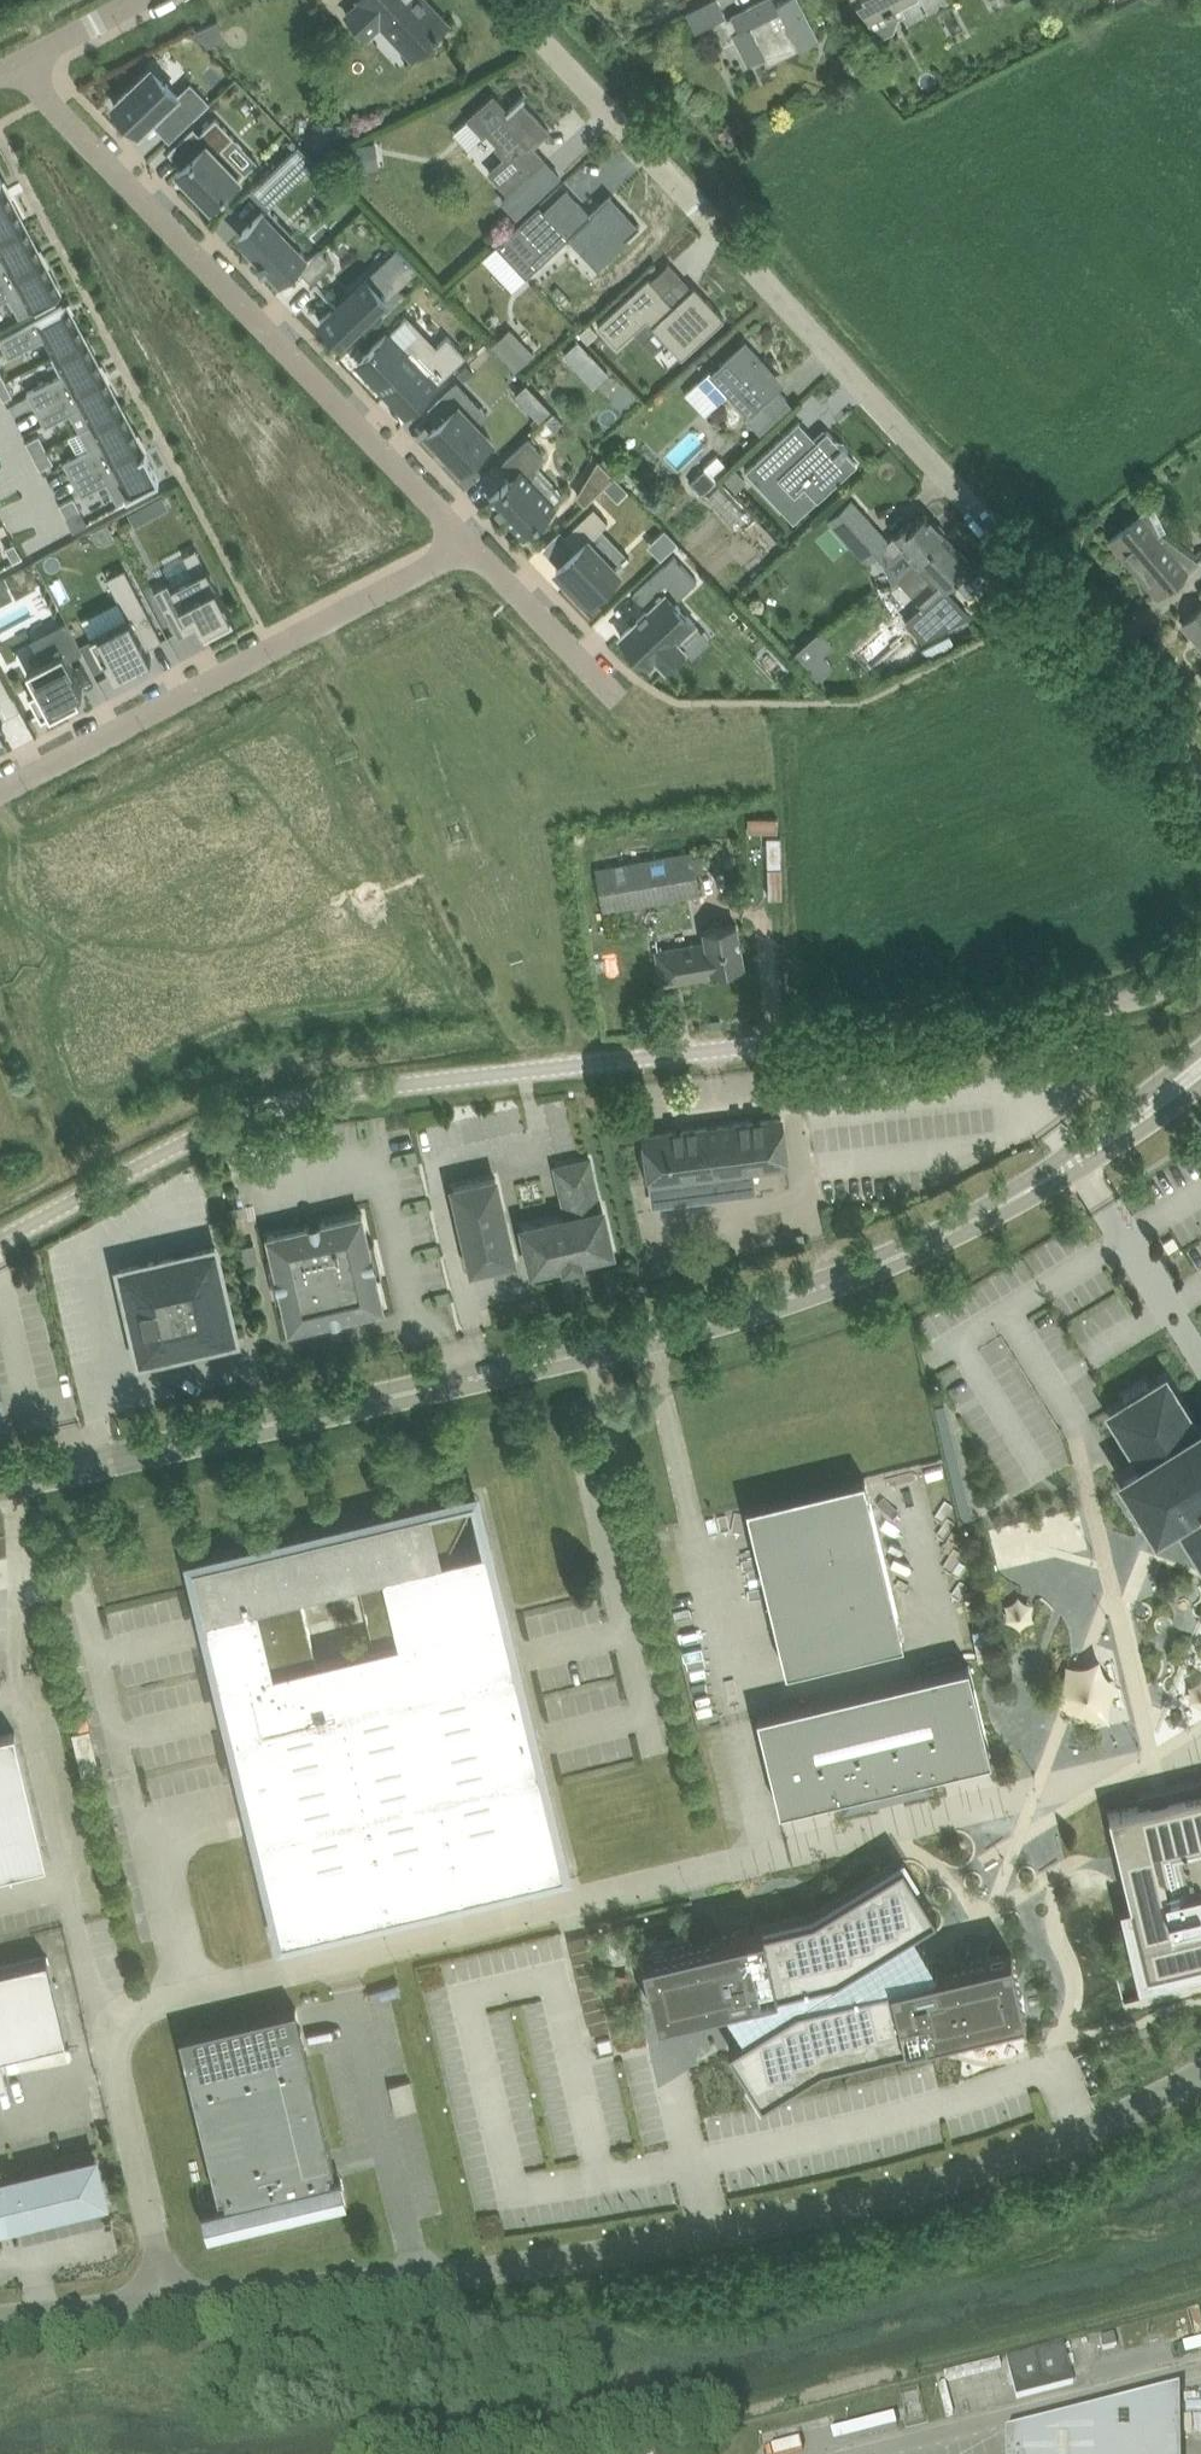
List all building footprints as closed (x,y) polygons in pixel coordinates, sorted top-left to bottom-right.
[(348,14),(368,35),(382,22),(400,41),(413,55),(414,56),(415,55),(419,51),(424,47),(427,51),(443,36),(439,32),(449,23),(428,1),(427,0),(361,0),(362,1),(348,14)] [(726,13),(719,0),(709,0),(687,11),(696,29),(717,18),(726,13)] [(800,0),(780,0),(764,8),(760,1),(728,18),(726,13),(717,18),(727,38),(735,34),(750,62),(767,54),(765,49),(795,34),(801,46),(819,37),(800,0)] [(869,20),(908,0),(859,0),(869,20)] [(140,130),(160,110),(180,131),(211,101),(192,80),(179,93),(153,66),(137,81),(136,79),(129,86),(130,87),(114,102),(140,130)] [(495,94),(469,117),(484,134),(488,131),(501,144),(498,147),(506,156),(490,171),(510,192),(503,199),(517,214),(542,192),(528,177),(547,160),(533,145),(551,129),(549,127),(547,128),(522,101),(527,96),(525,94),(509,109),(495,94)] [(171,150),(184,164),(182,167),(180,169),(179,170),(182,173),(191,183),(195,187),(192,191),(204,204),(207,200),(212,205),(247,171),(223,147),(235,135),(217,116),(199,133),(194,128),(171,150)] [(316,139),(315,150),(320,151),(332,144),(334,124),(315,122),(314,139),(316,139)] [(300,143),(251,190),(265,204),(291,179),(278,166),(290,154),(306,171),(317,161),(300,143)] [(26,222),(12,196),(8,199),(3,190),(0,192),(0,236),(26,222)] [(540,203),(497,244),(527,276),(577,230),(591,244),(594,242),(608,257),(621,244),(642,224),(640,222),(638,225),(612,198),(614,196),(612,194),(591,214),(581,203),(568,190),(551,206),(547,210),(540,203)] [(243,231),(240,234),(253,248),(264,259),(261,262),(264,265),(267,262),(281,277),(306,254),(292,240),(297,235),(269,206),(243,231)] [(40,259),(35,250),(39,248),(26,222),(0,236),(0,252),(2,257),(0,258),(0,280),(40,259)] [(334,262),(322,249),(301,269),(313,282),(334,262)] [(63,292),(49,265),(44,268),(40,259),(0,280),(0,302),(10,296),(20,315),(63,292)] [(379,264),(321,319),(342,342),(357,328),(360,331),(361,330),(358,327),(378,307),(385,315),(407,294),(379,264)] [(650,277),(598,324),(618,345),(648,318),(657,328),(682,355),(725,316),(708,298),(696,284),(693,287),(675,304),(650,277)] [(54,355),(87,337),(73,312),(69,314),(64,304),(0,338),(10,356),(45,337),(54,355)] [(510,327),(497,340),(521,364),(533,352),(510,327)] [(468,354),(448,334),(434,348),(419,332),(402,349),(387,333),(359,359),(408,411),(468,354)] [(37,408),(101,374),(96,365),(100,363),(87,337),(54,355),(63,372),(28,391),(37,408)] [(565,352),(579,366),(593,353),(579,339),(565,352)] [(710,368),(698,380),(717,401),(730,390),(749,412),(745,415),(759,430),(791,401),(765,373),(771,368),(747,342),(714,372),(710,368)] [(80,428),(80,429),(123,407),(109,381),(105,383),(101,374),(37,408),(46,425),(81,406),(90,423),(80,428)] [(6,380),(0,383),(0,389),(5,398),(13,394),(6,380)] [(492,438),(465,410),(475,400),(458,382),(428,411),(439,422),(429,432),(441,444),(441,445),(452,457),(453,456),(463,467),(492,438)] [(74,477),(137,443),(132,435),(137,432),(123,407),(80,429),(90,447),(65,460),(74,477)] [(748,469),(782,506),(806,483),(820,497),(850,469),(859,461),(848,449),(850,448),(845,443),(843,444),(829,429),(819,439),(800,419),(748,469)] [(47,447),(40,433),(27,440),(34,454),(47,447)] [(555,503),(529,476),(544,453),(529,438),(503,463),(515,475),(491,498),(512,520),(511,522),(525,536),(533,528),(531,526),(555,503)] [(142,452),(137,443),(74,477),(83,494),(108,481),(118,500),(161,477),(146,450),(142,452)] [(54,460),(47,447),(34,454),(41,467),(54,460)] [(717,477),(729,466),(718,454),(706,465),(717,477)] [(590,476),(580,493),(588,502),(602,488),(590,476)] [(74,496),(61,503),(68,515),(81,508),(74,496)] [(905,545),(919,561),(949,533),(945,530),(947,527),(942,521),(939,522),(927,510),(915,522),(911,517),(894,534),(895,534),(889,540),(849,500),(831,517),(872,559),(877,553),(882,558),(890,550),(895,555),(905,545)] [(578,547),(557,567),(588,600),(620,570),(590,538),(609,520),(595,505),(565,534),(578,547)] [(1149,508),(1141,512),(1111,538),(1160,594),(1200,559),(1162,531),(1167,528),(1157,507),(1151,510),(1149,508)] [(974,560),(949,533),(919,561),(900,578),(924,604),(907,620),(924,639),(973,614),(947,586),(974,560)] [(14,560),(23,555),(15,541),(6,546),(14,560)] [(172,580),(155,589),(179,635),(180,635),(178,630),(199,619),(206,632),(235,617),(208,566),(207,566),(198,547),(184,554),(194,573),(174,583),(172,580)] [(621,634),(651,665),(658,658),(667,667),(686,648),(678,639),(696,621),(676,600),(698,578),(674,554),(634,592),(649,608),(621,634)] [(128,615),(92,635),(103,657),(106,655),(119,678),(141,666),(139,662),(152,655),(148,646),(163,638),(126,567),(108,576),(128,615)] [(1183,622),(1200,643),(1200,606),(1183,622)] [(46,663),(30,671),(39,689),(30,694),(42,718),(81,697),(77,690),(84,687),(68,658),(83,650),(67,620),(47,630),(54,644),(40,651),(46,663)] [(12,692),(0,668),(0,698),(12,692)] [(693,851),(595,868),(604,910),(701,892),(693,851)] [(745,964),(737,922),(704,929),(706,938),(658,948),(664,982),(719,972),(718,969),(745,964)] [(783,1118),(714,1126),(646,1135),(651,1179),(652,1183),(654,1203),(673,1200),(723,1194),(756,1190),(753,1168),(788,1163),(788,1162),(783,1118)] [(604,1209),(601,1210),(589,1159),(558,1166),(569,1215),(525,1226),(534,1267),(566,1260),(567,1264),(582,1260),(581,1256),(613,1249),(604,1209)] [(474,1267),(515,1257),(497,1176),(455,1186),(474,1267)] [(237,1217),(246,1215),(244,1205),(235,1207),(237,1217)] [(370,1243),(363,1212),(269,1233),(276,1264),(271,1266),(278,1298),(283,1296),(291,1327),(385,1306),(378,1275),(383,1274),(376,1242),(370,1243)] [(1170,1247),(1177,1243),(1173,1236),(1166,1240),(1170,1247)] [(249,1261),(262,1258),(257,1238),(245,1241),(249,1261)] [(141,1359),(237,1337),(216,1245),(121,1267),(141,1359)] [(1199,1428),(1167,1376),(1150,1386),(1147,1380),(1125,1394),(1129,1400),(1112,1410),(1144,1461),(1125,1474),(1135,1490),(1127,1495),(1140,1517),(1149,1512),(1159,1528),(1178,1516),(1200,1552),(1200,1426),(1199,1428)] [(788,1668),(905,1640),(866,1475),(748,1504),(754,1527),(753,1527),(759,1551),(760,1551),(766,1576),(765,1576),(776,1620),(777,1623),(776,1623),(787,1667),(788,1668)] [(441,1577),(437,1561),(445,1559),(476,1496),(195,1563),(200,1587),(207,1616),(224,1612),(228,1628),(216,1631),(220,1647),(232,1644),(240,1677),(223,1681),(284,1937),(565,1870),(503,1614),(453,1626),(445,1593),(457,1590),(453,1574),(441,1577)] [(970,1663),(759,1713),(781,1807),(803,1802),(803,1803),(831,1796),(844,1792),(875,1785),(899,1780),(899,1779),(935,1770),(943,1768),(944,1769),(971,1762),(993,1756),(970,1663)] [(0,1734),(0,1873),(48,1861),(16,1730),(0,1734)] [(1111,1811),(1120,1851),(1123,1865),(1127,1879),(1148,1969),(1150,1968),(1151,1970),(1200,1958),(1200,1790),(1111,1811)] [(815,1913),(644,1954),(659,2016),(725,2000),(746,2034),(730,2044),(763,2098),(824,2061),(945,2032),(950,2031),(953,2042),(950,2043),(951,2045),(1006,2032),(1005,2029),(1003,2030),(1000,2019),(1027,2013),(1013,1951),(987,1957),(974,1960),(950,1966),(940,1968),(934,1959),(930,1953),(914,1927),(918,1925),(938,1912),(933,1904),(927,1894),(905,1858),(815,1913)] [(590,1934),(570,1938),(592,2032),(611,2028),(590,1934)] [(11,1964),(9,1955),(29,1950),(27,1941),(0,1946),(0,1967),(11,1964)] [(0,1967),(0,2081),(9,2079),(2,2052),(68,2037),(48,1955),(0,1967)] [(297,2006),(181,2034),(222,2204),(204,2208),(210,2233),(348,2199),(342,2175),(338,2176),(332,2150),(309,2054),(297,2006)] [(397,2112),(418,2107),(412,2079),(390,2084),(397,2112)] [(9,2217),(10,2222),(107,2198),(106,2196),(105,2197),(104,2193),(105,2193),(96,2156),(5,2178),(0,2157),(0,2219),(9,2217)] [(1113,2336),(1099,2339),(1102,2351),(1116,2348),(1113,2336)] [(1015,2399),(1072,2384),(1062,2344),(1005,2359),(1015,2399)] [(1178,2392),(1004,2436),(1005,2453),(1179,2453),(1178,2392)]
